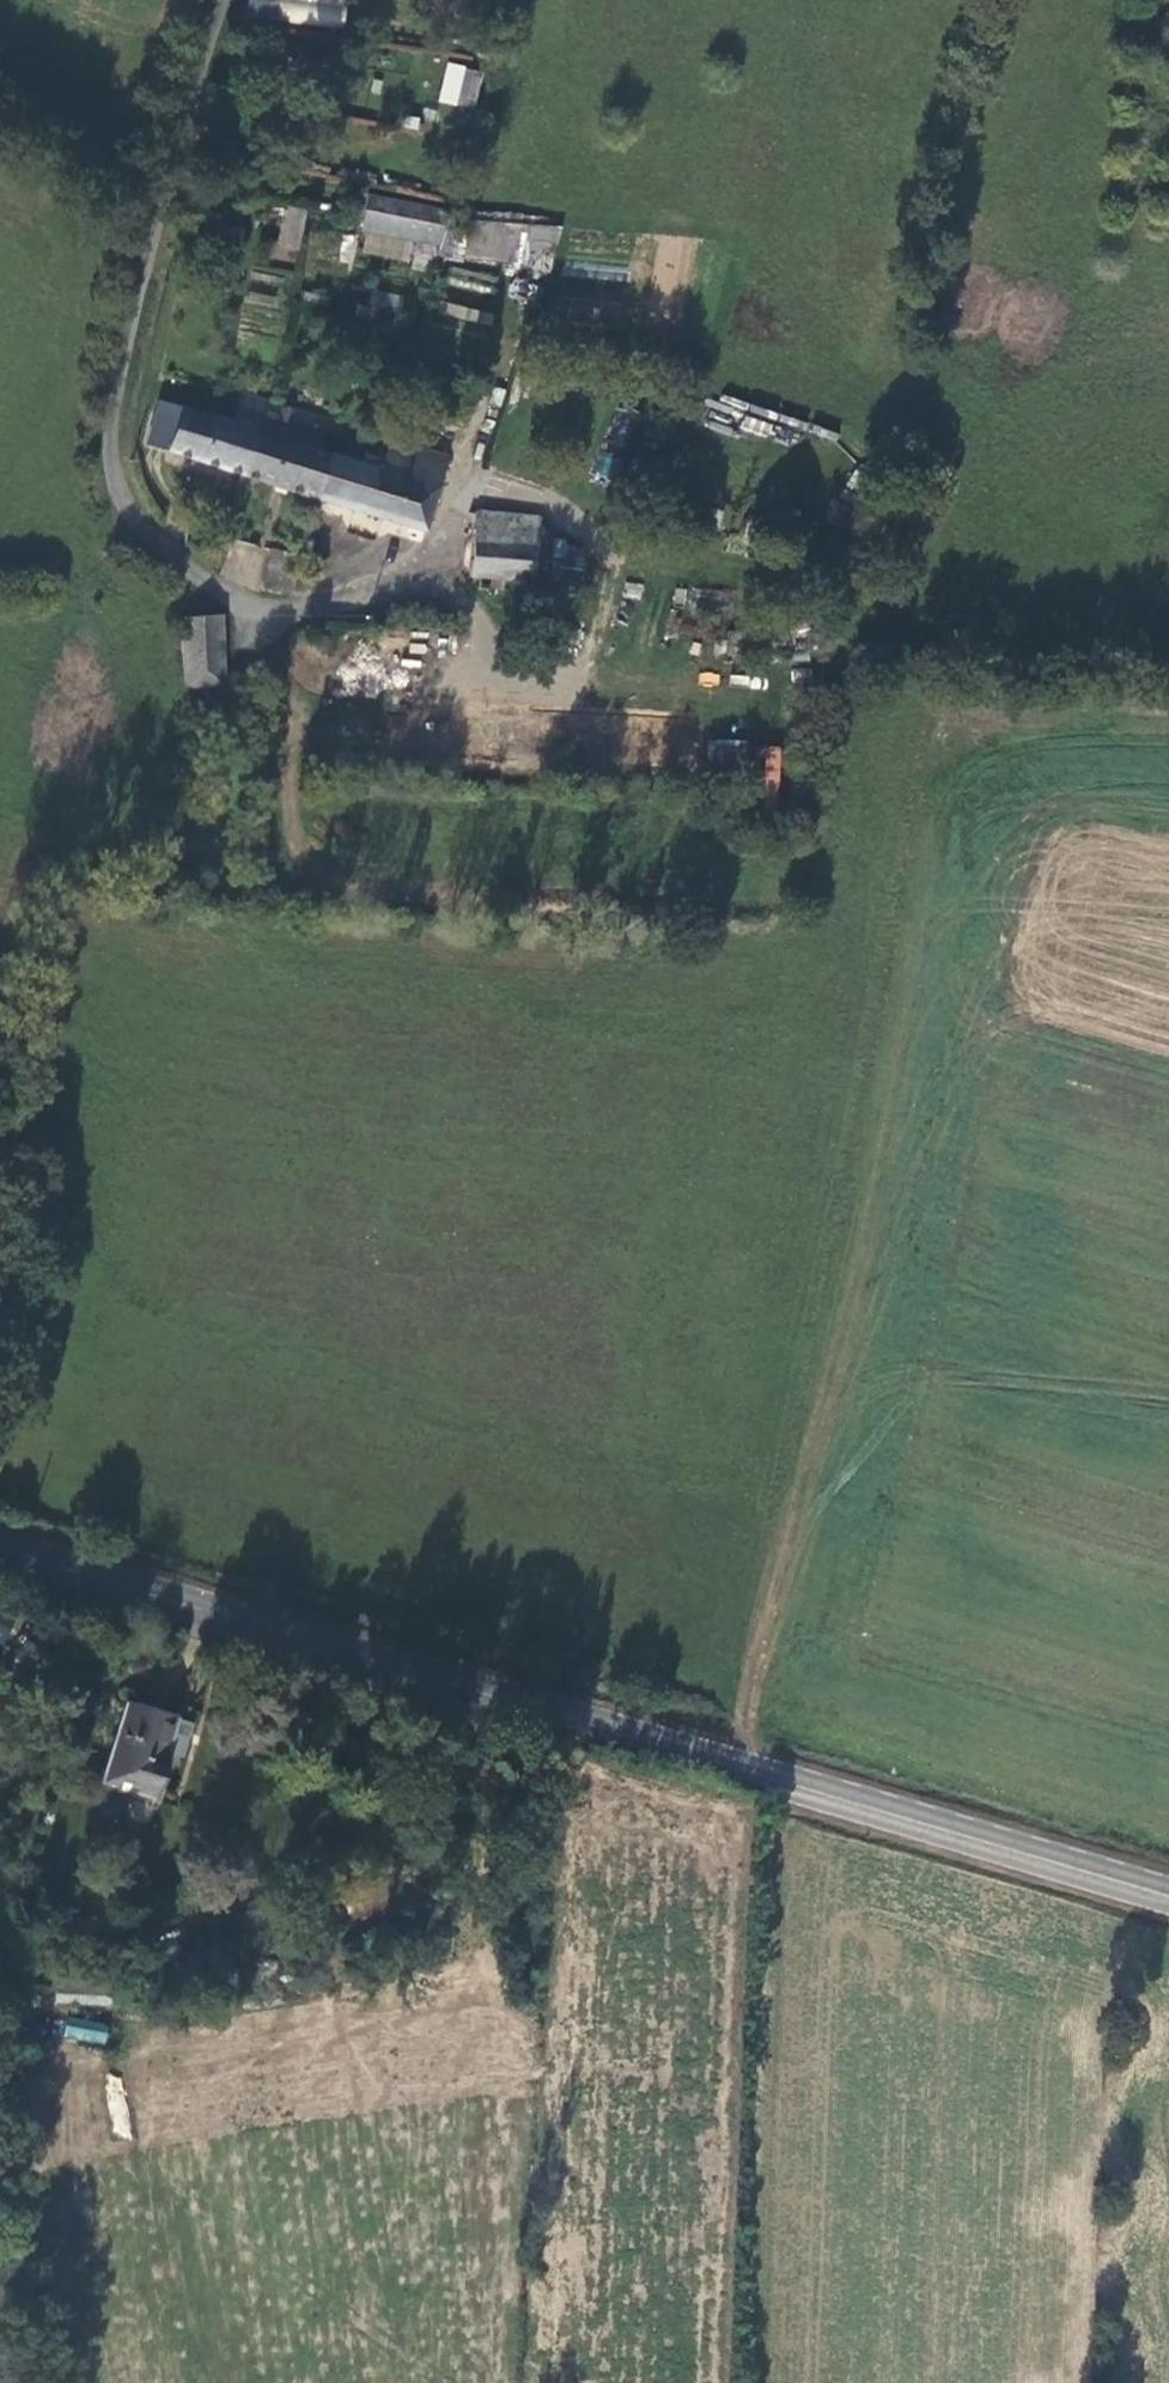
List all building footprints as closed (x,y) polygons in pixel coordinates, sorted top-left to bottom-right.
[(248,17),(342,28),(345,0),(250,0),(248,17)] [(475,109),(483,69),(446,61),(437,102),(475,109)] [(420,230),(412,266),(432,272),(445,229),(450,215),(386,203),(382,222),(420,230)] [(299,249),(307,210),(285,206),(277,245),(299,249)] [(465,261),(554,269),(558,225),(470,217),(465,261)] [(337,261),(351,264),(358,237),(344,233),(337,261)] [(481,353),(492,275),(443,268),(433,347),(481,353)] [(242,477),(316,500),(330,455),(330,452),(316,448),(324,420),(268,404),(241,395),(231,425),(255,432),(242,477)] [(147,446),(242,477),(255,432),(231,425),(161,401),(147,446)] [(423,533),(442,473),(447,458),(390,440),(380,472),(330,455),(316,500),(423,533)] [(536,585),(541,534),(543,518),(475,513),(470,580),(536,585)] [(553,598),(590,599),(594,556),(557,538),(541,534),(536,585),(554,586),(553,598)] [(270,551),(259,588),(289,592),(299,558),(270,551)] [(180,617),(184,693),(226,689),(223,616),(180,617)] [(778,795),(780,743),(708,741),(706,793),(778,795)] [(33,1628),(18,1649),(38,1664),(53,1643),(33,1628)] [(176,1713),(128,1698),(105,1779),(157,1795),(169,1755),(166,1753),(176,1713)] [(112,2005),(111,2000),(111,1984),(56,1982),(56,2004),(112,2005)]
